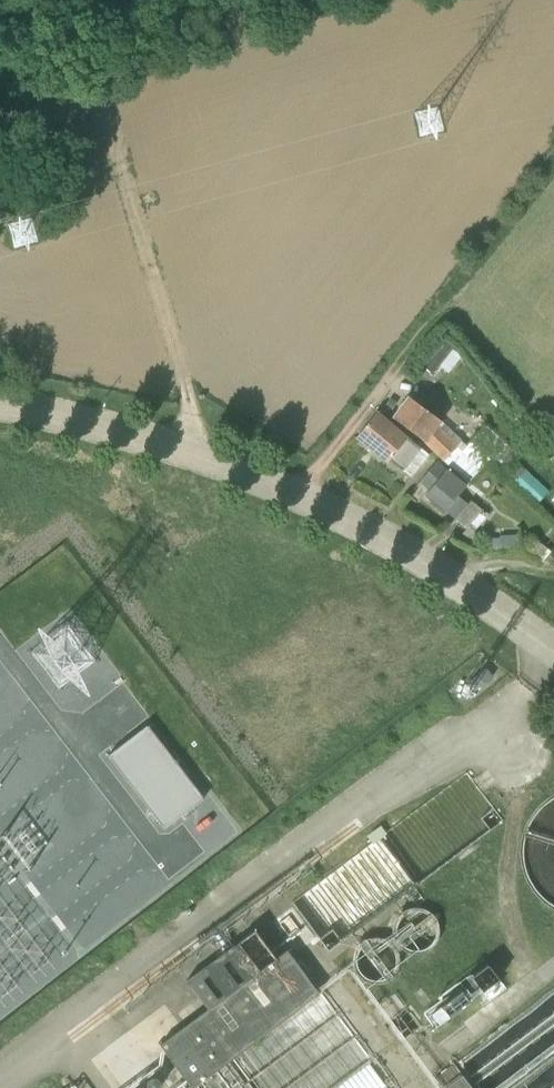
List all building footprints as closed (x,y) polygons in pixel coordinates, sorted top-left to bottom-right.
[(440,342),(422,368),(431,374),(437,367),(448,374),(462,357),(440,342)] [(501,465),(512,451),(506,445),(484,426),(460,451),(456,447),(461,441),(440,421),(406,396),(391,417),(439,459),(467,482),(490,456),(501,465)] [(411,476),(428,455),(376,412),(356,438),(386,462),(388,459),(411,476)] [(465,485),(435,461),(419,481),(429,490),(425,495),(464,530),(461,534),(474,545),(481,538),(473,531),(487,514),(470,501),(467,504),(457,496),(465,485)] [(548,491),(521,466),(508,480),(535,504),(548,491)] [(482,494),(493,479),(484,471),(472,486),(482,494)] [(549,552),(530,537),(521,549),(540,564),(549,552)] [(48,759),(68,745),(54,724),(33,738),(48,759)] [(146,726),(107,756),(163,829),(202,799),(146,726)] [(90,765),(63,785),(128,873),(155,853),(90,765)] [(275,956),(252,926),(183,978),(206,1008),(158,1044),(192,1087),(194,1087),(319,993),(285,948),(275,956)] [(467,971),(484,990),(504,971),(487,952),(467,971)] [(451,1061),(431,1076),(440,1087),(471,1087),(451,1061)]
